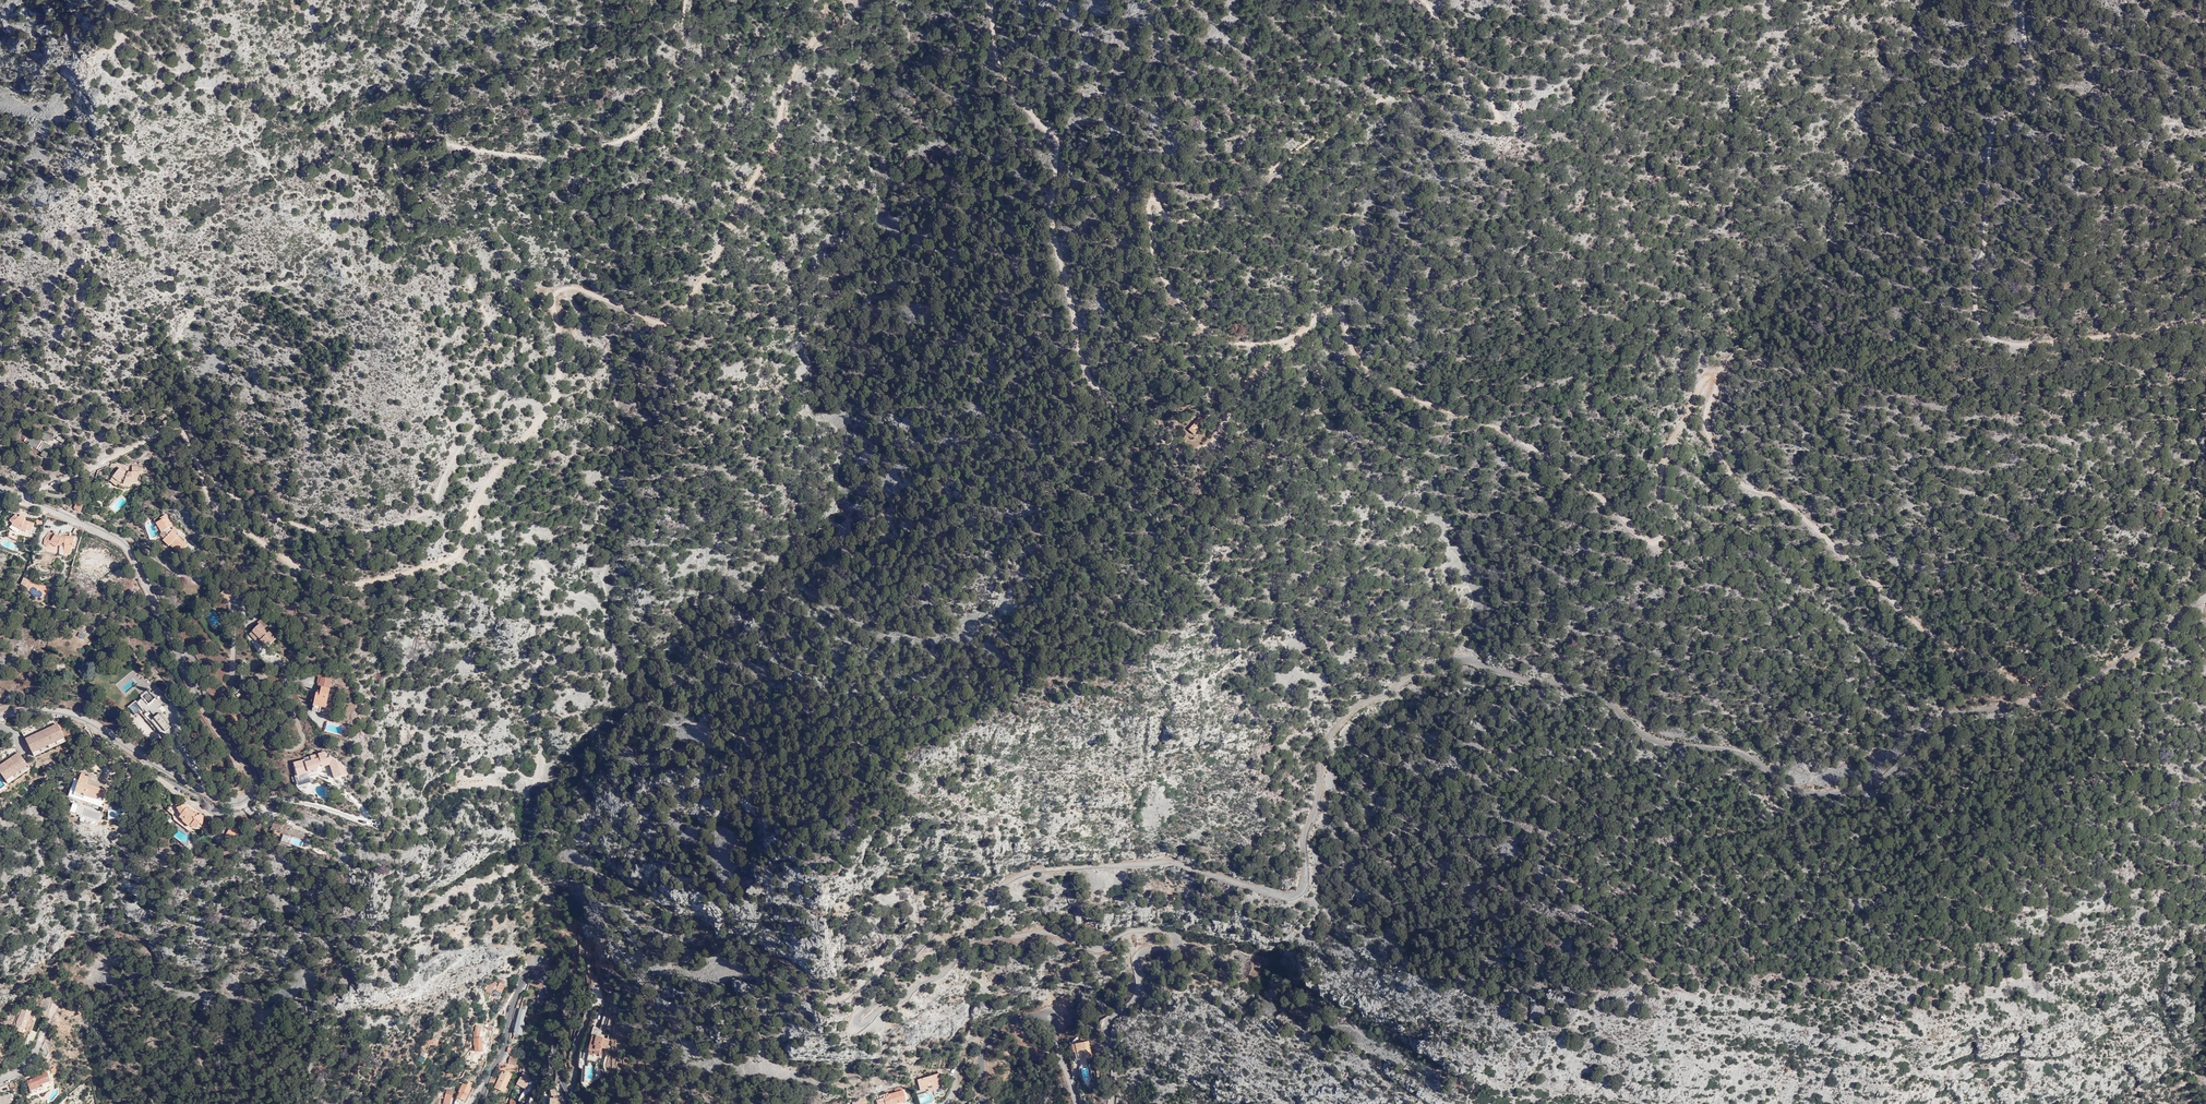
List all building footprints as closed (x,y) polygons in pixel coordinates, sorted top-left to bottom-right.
[(1198,428),(1206,421),(1202,417),(1189,430),(1194,436),(1200,430),(1198,428)] [(44,431),(40,438),(47,442),(51,435),(44,431)] [(42,441),(30,433),(24,442),(29,444),(27,447),(31,450),(33,447),(37,449),(42,441)] [(56,449),(44,442),(39,451),(43,453),(41,456),(46,459),(47,456),(51,458),(56,449)] [(127,473),(125,473),(126,472),(120,467),(111,478),(118,484),(123,487),(127,487),(132,487),(132,482),(141,482),(140,472),(143,472),(143,464),(132,465),(132,472),(129,472),(128,472),(127,473)] [(19,517),(16,514),(10,521),(13,524),(16,527),(21,528),(21,530),(31,533),(34,523),(24,521),(19,517)] [(172,526),(165,515),(161,518),(162,520),(156,523),(161,532),(161,535),(164,539),(163,540),(169,546),(170,545),(180,555),(188,546),(175,534),(172,530),(169,528),(172,526)] [(16,527),(13,524),(10,527),(13,530),(16,532),(20,533),(21,530),(21,528),(16,527)] [(68,553),(73,537),(65,536),(54,535),(49,531),(44,538),(44,544),(49,546),(50,544),(55,545),(60,546),(60,545),(65,545),(64,553),(68,553)] [(214,578),(212,576),(203,583),(206,586),(214,578)] [(214,578),(206,586),(209,590),(218,582),(214,578)] [(226,588),(220,594),(228,601),(234,595),(226,588)] [(267,625),(261,618),(258,622),(260,624),(250,634),(258,643),(259,642),(261,640),(264,643),(262,645),(266,649),(276,639),(270,632),(267,634),(263,629),(267,625)] [(319,683),(320,683),(321,677),(325,678),(326,674),(319,673),(317,683),(319,683)] [(320,694),(316,693),(312,711),(326,714),(331,712),(332,709),(326,707),(330,689),(329,689),(331,679),(325,678),(321,677),(320,683),(319,683),(318,687),(321,687),(320,694)] [(157,729),(162,735),(165,738),(167,740),(168,741),(172,741),(173,740),(175,738),(175,737),(176,734),(175,731),(168,724),(169,723),(163,716),(164,715),(158,708),(168,700),(157,687),(151,693),(155,698),(148,704),(143,698),(136,703),(141,709),(138,711),(155,731),(157,729)] [(33,757),(65,741),(56,724),(25,740),(33,757)] [(324,752),(318,754),(319,759),(318,759),(319,761),(321,763),(322,767),(329,765),(326,758),(324,752)] [(306,786),(304,779),(299,781),(298,776),(309,773),(308,770),(314,768),(316,773),(320,771),(322,767),(321,763),(319,761),(318,759),(319,759),(318,754),(304,758),(304,760),(294,764),(297,776),(293,778),(295,782),(297,787),(299,789),(302,792),(305,794),(311,795),(312,789),(306,786)] [(0,767),(0,775),(7,784),(28,770),(18,755),(0,767)] [(330,757),(326,758),(329,765),(330,765),(337,763),(336,760),(330,757)] [(337,763),(330,765),(332,771),(342,767),(339,763),(337,763)] [(342,767),(332,771),(334,778),(347,774),(346,769),(344,769),(342,767)] [(309,773),(298,776),(299,781),(304,779),(317,775),(316,773),(314,768),(308,770),(309,773)] [(89,778),(80,775),(75,792),(84,795),(84,797),(96,801),(96,800),(103,803),(106,792),(86,785),(89,778)] [(84,797),(84,795),(75,792),(73,797),(83,800),(84,797)] [(76,814),(79,805),(73,804),(71,812),(76,814)] [(188,810),(188,808),(186,804),(176,808),(178,812),(178,815),(180,817),(180,818),(183,821),(184,823),(189,827),(190,826),(191,825),(195,827),(198,827),(200,823),(203,825),(204,816),(200,814),(199,816),(196,812),(194,814),(191,813),(188,810)] [(274,823),(272,830),(280,832),(280,835),(284,836),(282,843),(288,844),(290,835),(295,837),(295,838),(303,840),(305,833),(293,829),(293,827),(287,825),(288,823),(282,822),(281,825),(274,823)] [(235,837),(236,837),(237,837),(238,830),(230,826),(227,833),(235,837)] [(758,896),(763,889),(754,882),(745,893),(750,897),(754,892),(758,896)] [(540,989),(542,985),(530,979),(529,984),(540,989)] [(499,983),(495,982),(488,984),(485,991),(491,994),(493,989),(496,990),(493,995),(499,998),(505,985),(499,982),(499,983)] [(41,1008),(42,1004),(48,1007),(54,993),(47,990),(40,1008),(41,1008)] [(26,1028),(33,1011),(23,1008),(20,1018),(18,1017),(17,1023),(18,1023),(16,1028),(21,1031),(22,1027),(26,1028)] [(515,1028),(514,1034),(521,1035),(526,1011),(520,1010),(515,1028)] [(475,1033),(472,1033),(473,1051),(476,1051),(476,1052),(481,1052),(481,1046),(486,1045),(486,1039),(479,1039),(479,1032),(480,1032),(480,1027),(475,1027),(475,1033)] [(600,1053),(601,1053),(602,1048),(607,1049),(609,1039),(592,1035),(588,1051),(589,1051),(594,1052),(594,1053),(594,1054),(599,1055),(600,1053)] [(1072,1045),(1073,1052),(1075,1051),(1077,1051),(1079,1060),(1092,1056),(1089,1041),(1072,1045)] [(41,1055),(37,1063),(43,1066),(47,1058),(41,1055)] [(508,1063),(516,1066),(518,1058),(510,1056),(508,1063)] [(503,1093),(512,1074),(505,1071),(504,1074),(501,1073),(494,1088),(503,1093)] [(35,1078),(27,1080),(31,1091),(43,1087),(42,1085),(51,1082),(48,1072),(35,1076),(35,1078)] [(525,1088),(531,1079),(528,1078),(529,1076),(523,1072),(521,1076),(521,1078),(517,1084),(525,1088)] [(917,1080),(920,1091),(927,1090),(927,1092),(942,1088),(938,1074),(917,1080)] [(468,1094),(462,1103),(468,1103),(469,1101),(473,1103),(480,1090),(471,1085),(467,1093),(468,1094)] [(452,1091),(445,1089),(443,1103),(450,1103),(452,1091)] [(550,1090),(551,1096),(553,1096),(553,1098),(552,1098),(551,1103),(562,1103),(555,1089),(550,1090)] [(877,1103),(897,1103),(906,1101),(902,1090),(895,1092),(883,1096),(883,1098),(876,1100),(877,1103)] [(462,1093),(455,1091),(453,1100),(454,1101),(453,1103),(459,1103),(462,1093)] [(0,1096),(0,1103),(13,1103),(10,1093),(0,1096)]
